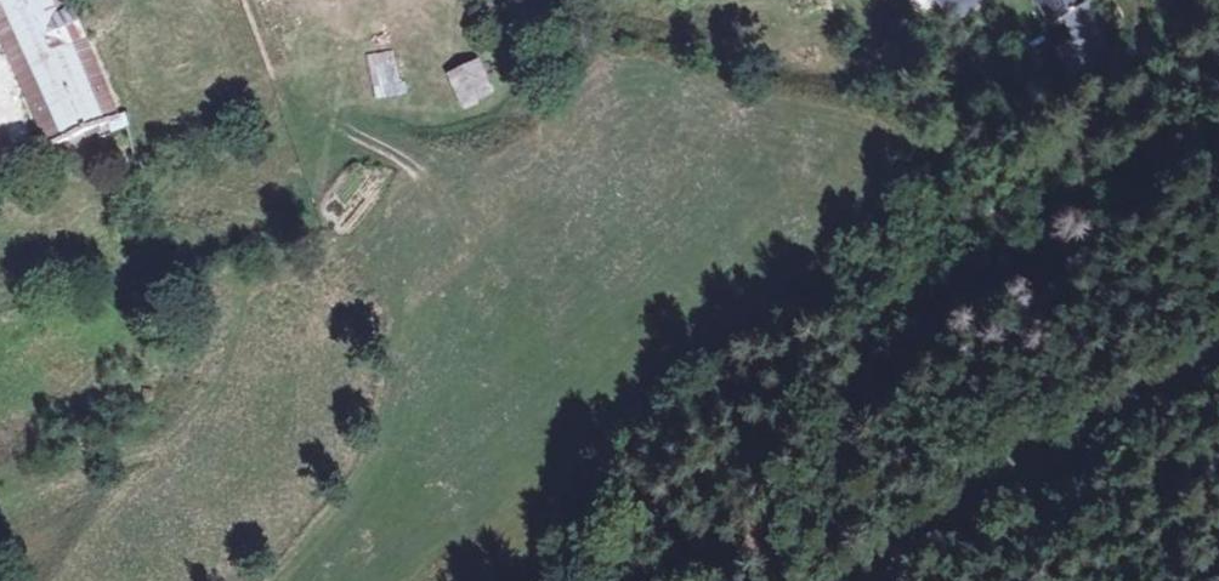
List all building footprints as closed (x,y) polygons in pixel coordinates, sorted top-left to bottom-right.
[(125,122),(122,113),(117,116),(64,0),(6,0),(0,3),(0,32),(50,149),(105,122),(109,130),(125,122)] [(946,15),(975,0),(936,0),(946,15)] [(1098,42),(1100,15),(1095,0),(1056,0),(1072,29),(1051,39),(1060,56),(1098,42)] [(351,58),(355,107),(374,106),(370,56),(351,58)] [(480,59),(445,73),(460,109),(494,95),(480,59)]
